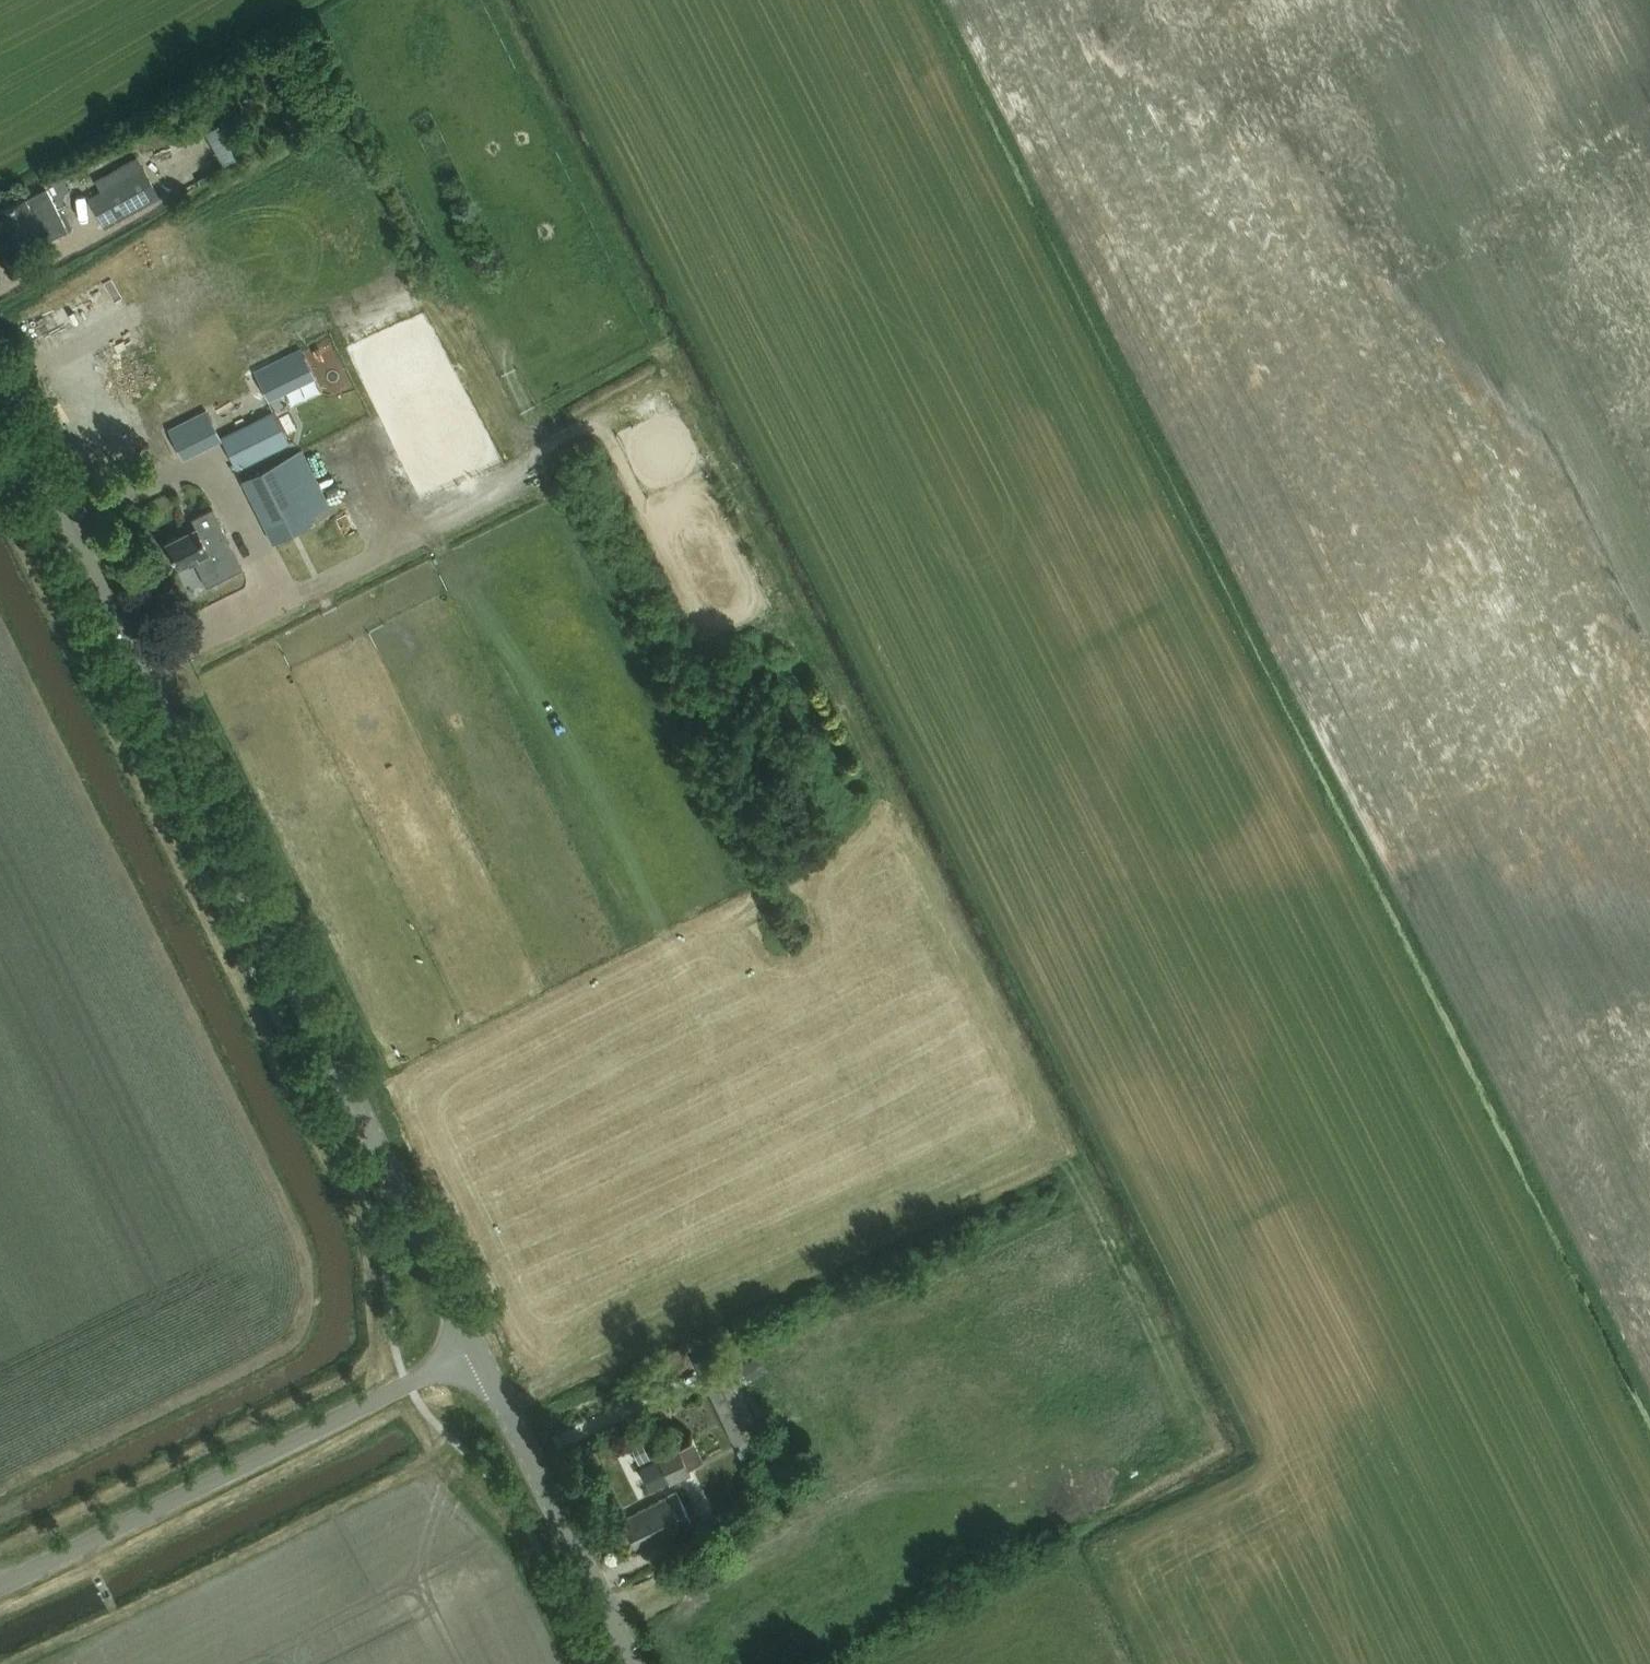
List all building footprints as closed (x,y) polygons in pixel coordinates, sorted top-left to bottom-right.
[(231,115),(204,130),(223,163),(250,148),(231,115)] [(163,119),(153,133),(166,144),(177,129),(163,119)] [(100,191),(89,197),(105,227),(159,197),(136,156),(94,180),(100,191)] [(45,241),(68,230),(47,188),(25,198),(25,197),(0,209),(15,239),(39,228),(45,241)] [(264,344),(284,388),(305,379),(284,335),(264,344)] [(236,468),(289,441),(274,412),(221,438),(236,468)] [(301,450),(242,479),(274,542),(313,522),(310,516),(329,507),(301,450)] [(207,586),(242,568),(212,508),(191,518),(196,527),(166,542),(179,567),(193,560),(207,586)] [(734,1444),(759,1432),(719,1347),(693,1360),(734,1444)] [(675,1478),(689,1471),(678,1449),(664,1456),(644,1466),(654,1488),(675,1478)] [(643,1550),(693,1525),(691,1521),(697,1518),(692,1508),(686,1511),(676,1491),(626,1517),(630,1524),(624,1527),(634,1546),(639,1544),(643,1550)]
